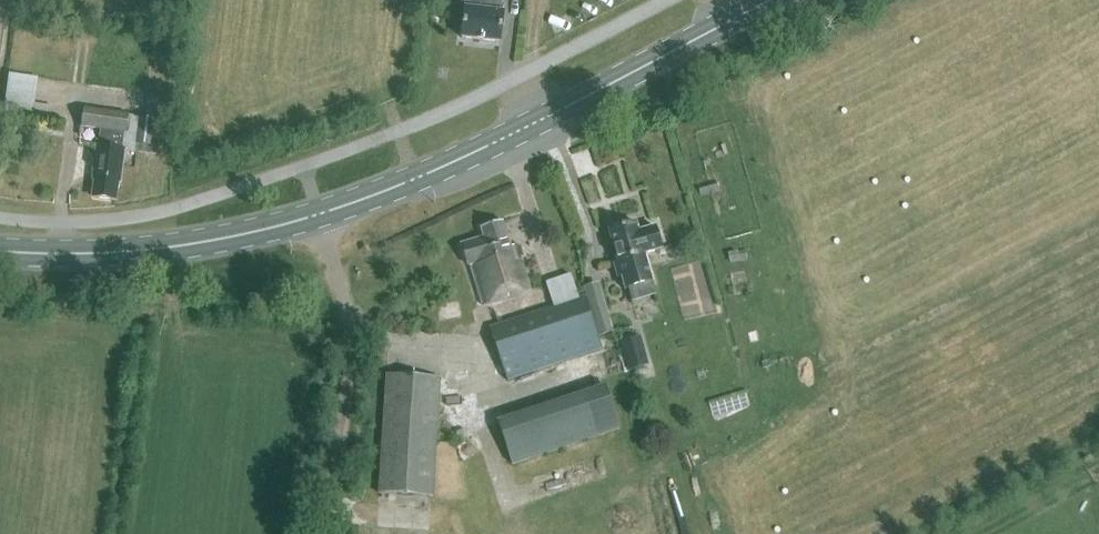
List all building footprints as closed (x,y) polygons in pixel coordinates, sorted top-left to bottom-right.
[(464,2),(466,9),(462,38),(501,43),(505,13),(500,12),(502,0),(464,0),(464,2)] [(2,112),(50,120),(53,105),(34,102),(38,75),(9,70),(2,112)] [(85,109),(81,127),(100,129),(98,147),(97,147),(93,180),(96,180),(94,198),(115,201),(117,183),(120,184),(124,150),(158,155),(163,120),(85,109)] [(531,291),(517,245),(511,247),(502,221),(481,227),(484,238),(462,245),(462,247),(461,250),(463,256),(466,257),(468,265),(471,264),(484,306),(531,291)] [(638,232),(636,223),(609,231),(619,264),(616,265),(620,278),(624,277),(627,289),(632,288),(633,293),(653,287),(643,256),(646,256),(645,254),(662,249),(655,227),(638,232)] [(598,282),(584,286),(588,298),(599,334),(600,337),(614,333),(601,294),(598,282)] [(584,298),(491,329),(502,366),(507,382),(602,351),(596,334),(584,298)] [(628,371),(649,364),(640,336),(631,339),(629,334),(620,337),(621,342),(619,343),(628,371)] [(379,493),(432,497),(440,379),(387,375),(379,493)] [(603,384),(492,418),(507,464),(617,430),(603,384)]
